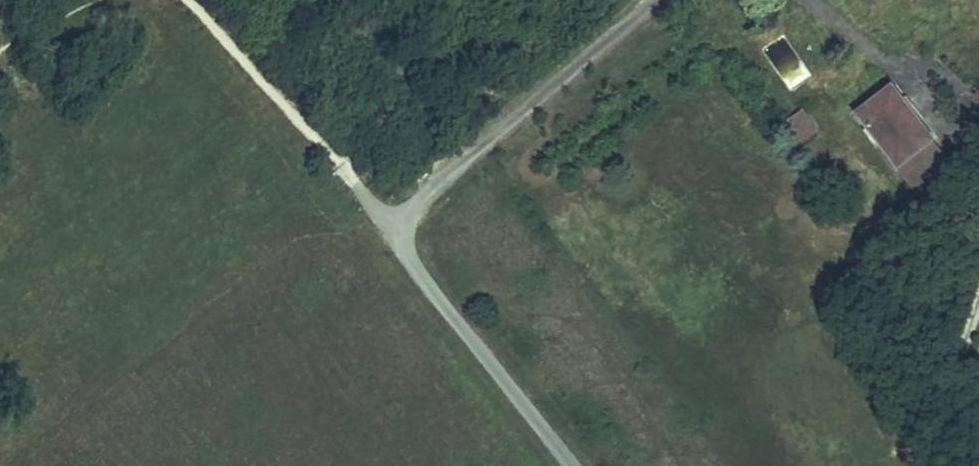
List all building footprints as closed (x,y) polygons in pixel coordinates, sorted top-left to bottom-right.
[(887,140),(846,91),(815,117),(856,166),(887,140)] [(906,163),(887,140),(856,166),(875,189),(906,163)]
